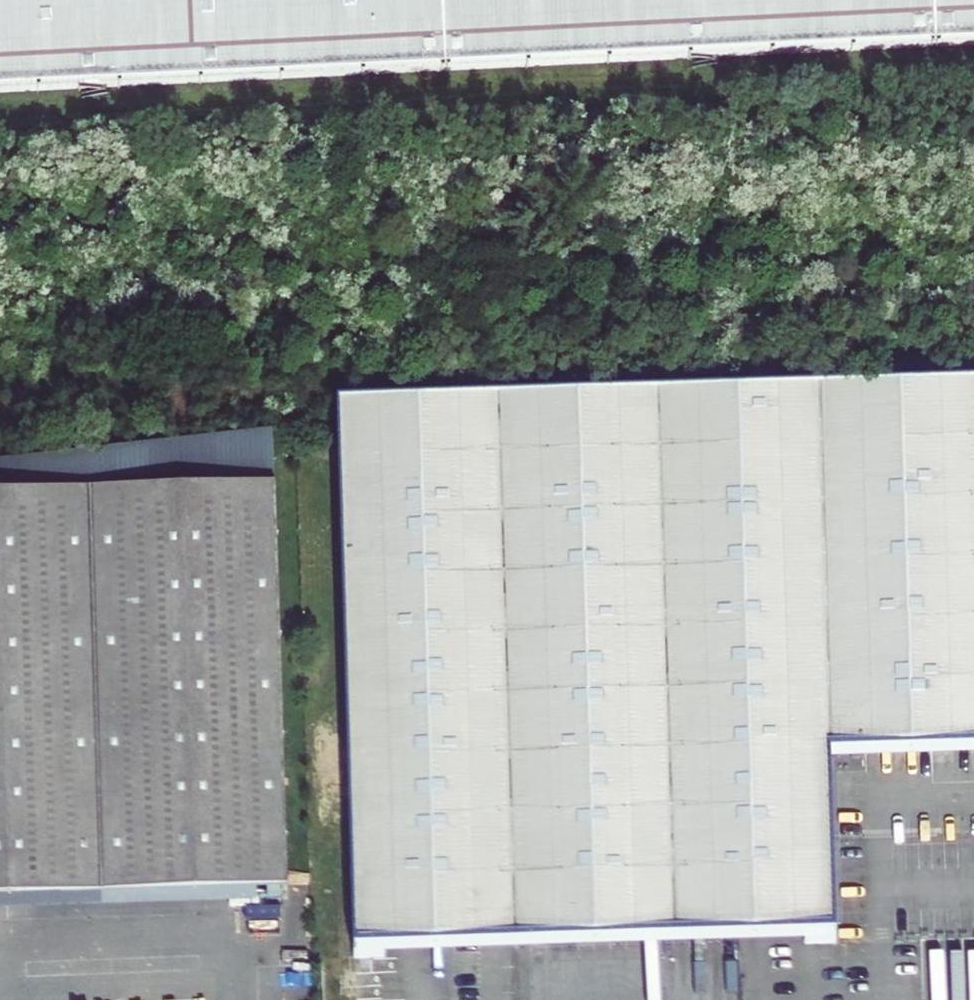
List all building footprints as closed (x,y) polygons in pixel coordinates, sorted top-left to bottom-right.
[(973,43),(973,0),(0,0),(0,90),(973,43)] [(338,398),(356,958),(387,958),(386,944),(517,939),(517,945),(742,937),(742,932),(808,930),(808,944),(838,943),(832,747),(973,743),(973,378),(338,398)] [(275,482),(273,419),(0,449),(0,491),(275,482)] [(287,886),(275,482),(0,491),(0,895),(287,886)] [(287,886),(0,895),(0,910),(288,900),(287,886)]
